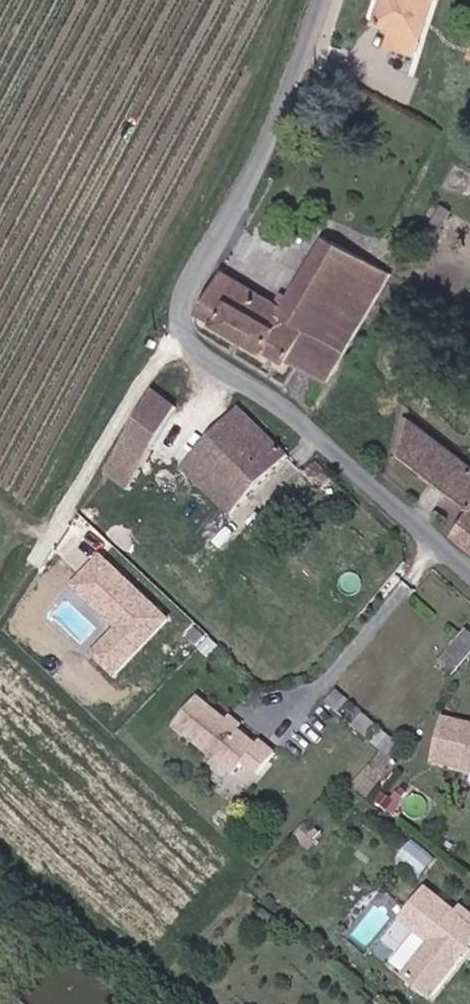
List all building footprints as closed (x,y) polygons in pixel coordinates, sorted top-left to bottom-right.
[(379,24),(397,30),(393,43),(420,52),(436,0),(387,0),(379,24)] [(342,372),(369,312),(385,276),(333,240),(288,309),(227,270),(202,318),(332,394),(342,372)] [(117,485),(136,498),(188,416),(164,402),(117,485)] [(294,463),(245,412),(182,474),(235,519),(294,463)] [(469,502),(469,464),(403,422),(399,452),(469,503),(469,502)] [(469,503),(454,529),(469,542),(469,502),(469,503)] [(104,588),(95,597),(122,624),(94,652),(113,671),(165,618),(104,557),(88,573),(104,588)] [(469,663),(469,633),(444,663),(458,676),(469,663)] [(332,700),(349,716),(359,705),(342,690),(332,700)] [(215,693),(188,718),(242,774),(253,763),(266,777),(285,758),(272,744),(268,748),(215,693)] [(458,724),(448,765),(469,770),(469,727),(458,724)] [(396,757),(405,746),(384,727),(375,738),(384,747),(396,757)] [(430,999),(469,954),(469,917),(463,911),(459,916),(431,892),(406,920),(433,944),(405,976),(430,999)]
